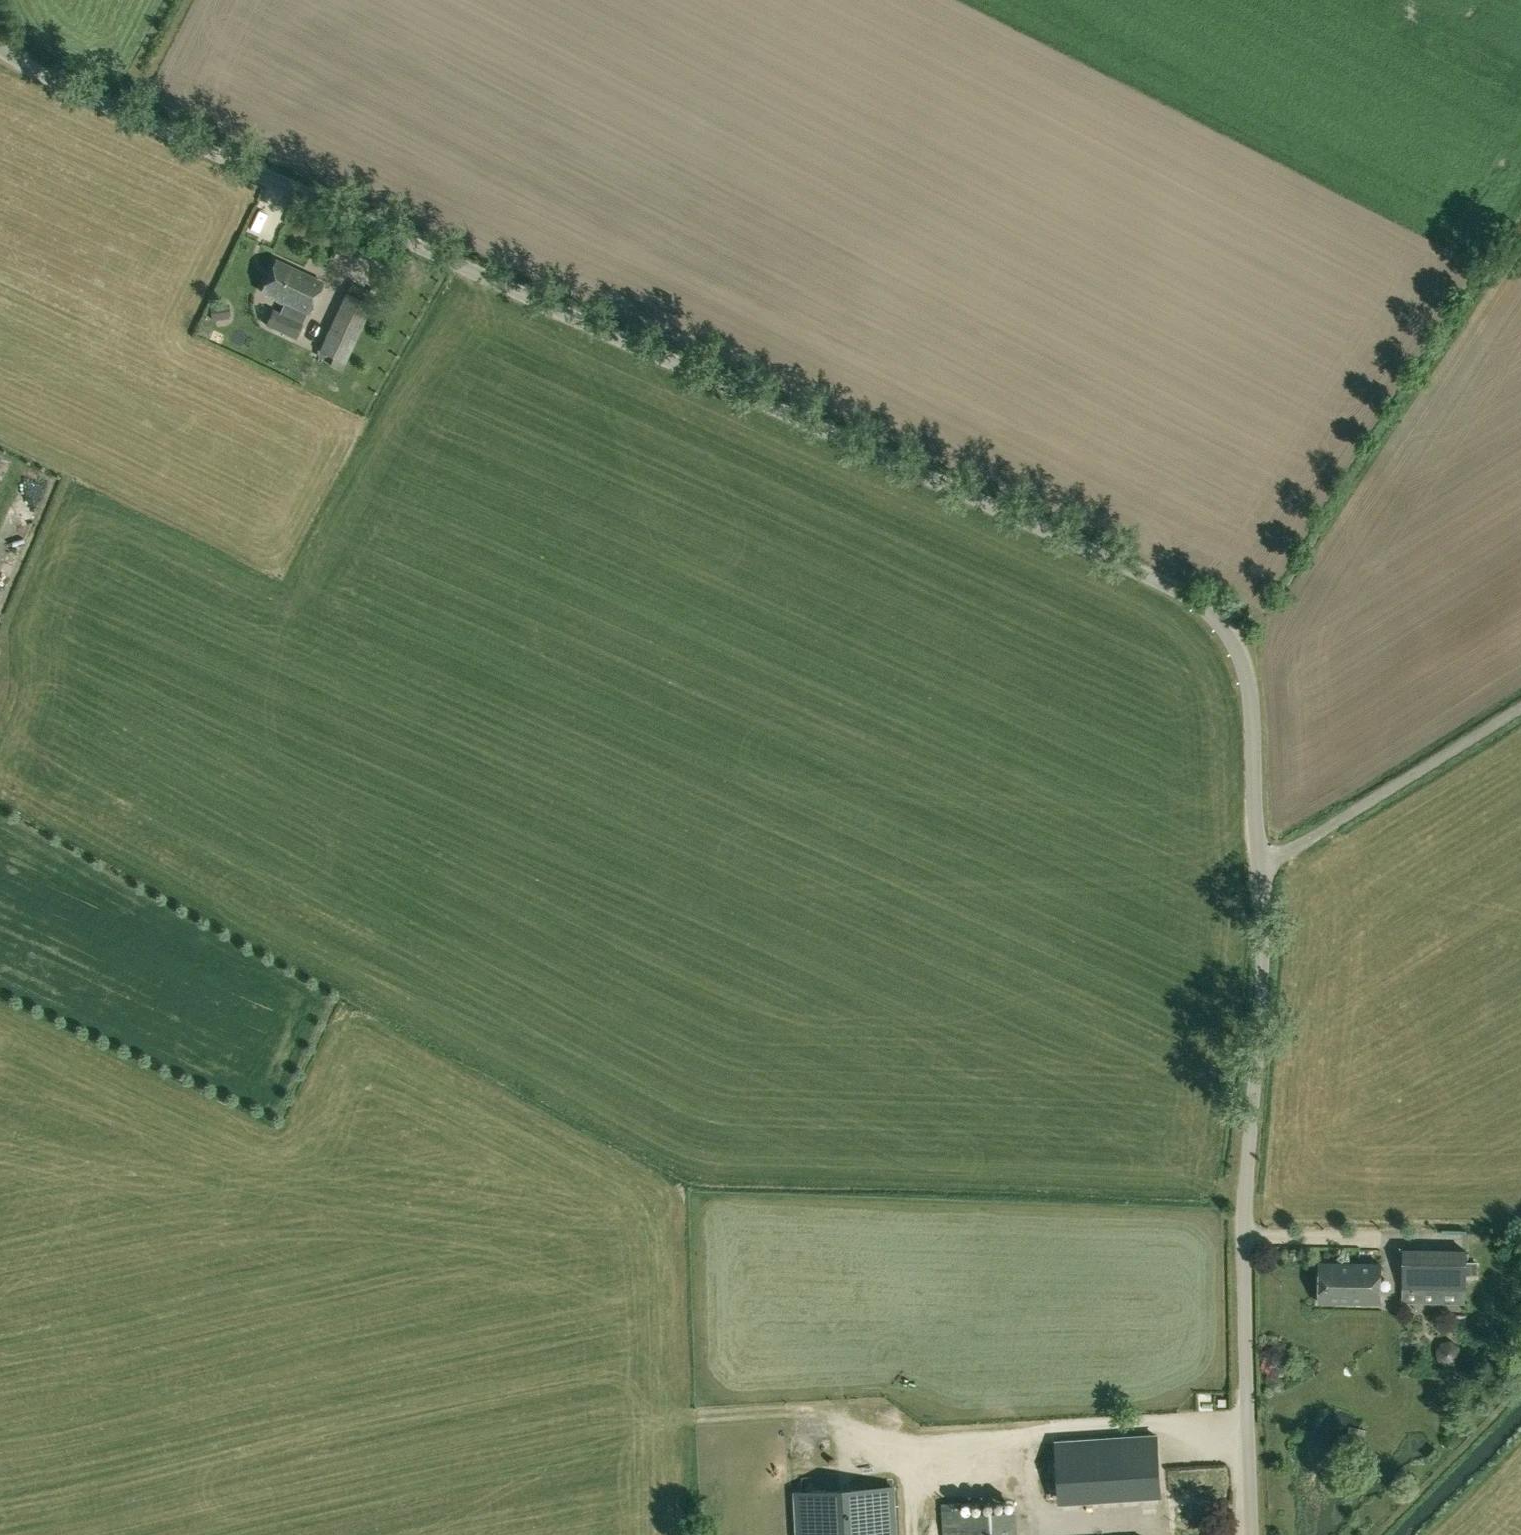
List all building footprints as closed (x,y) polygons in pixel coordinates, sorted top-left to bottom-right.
[(262,291),(308,312),(322,282),(277,260),(262,291)] [(345,363),(372,304),(345,291),(318,350),(333,358),(330,365),(341,371),(345,363)] [(41,499),(46,481),(29,477),(24,494),(41,499)] [(1466,1292),(1467,1249),(1402,1248),(1401,1291),(1466,1292)] [(1320,1263),(1319,1302),(1380,1303),(1381,1265),(1320,1263)] [(1194,1371),(1195,1394),(1204,1394),(1203,1370),(1194,1371)] [(1158,1464),(1156,1437),(1135,1438),(1137,1466),(1158,1464)] [(1057,1462),(1078,1460),(1077,1442),(1056,1443),(1057,1462)] [(1078,1460),(1057,1462),(1060,1499),(1080,1498),(1078,1460)] [(1139,1494),(1159,1492),(1158,1464),(1137,1466),(1139,1494)] [(795,1494),(797,1534),(896,1534),(893,1488),(795,1494)] [(941,1514),(943,1534),(1017,1534),(1016,1510),(941,1514)]
